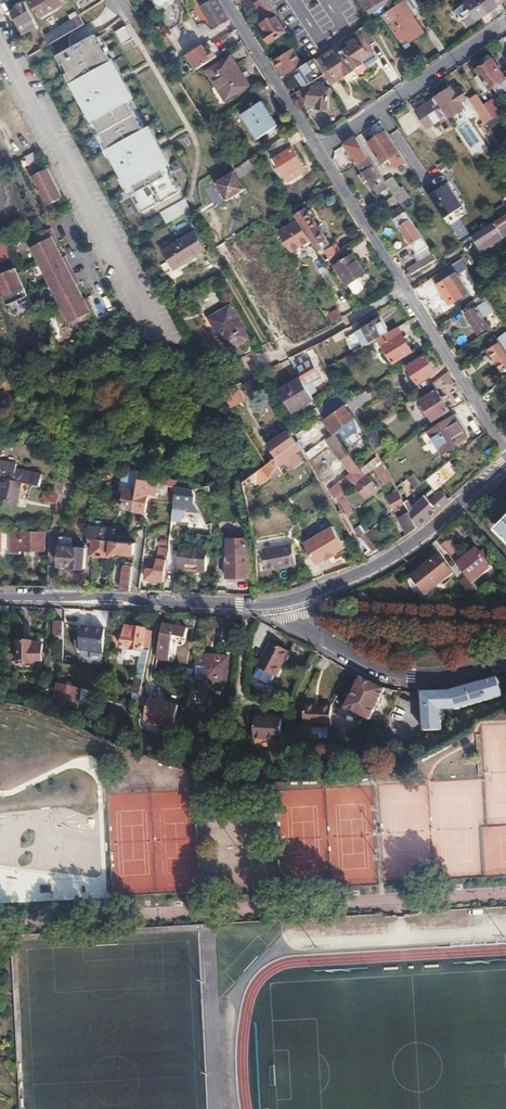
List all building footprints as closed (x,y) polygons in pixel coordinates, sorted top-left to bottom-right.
[(25,0),(23,0),(16,4),(18,8),(12,11),(24,33),(30,30),(27,23),(35,18),(25,0)] [(64,0),(30,0),(39,16),(64,1),(64,0)] [(159,8),(161,7),(162,9),(161,18),(164,16),(171,28),(182,21),(184,9),(178,0),(155,0),(159,8)] [(204,5),(202,6),(214,26),(221,22),(228,18),(217,0),(212,0),(204,5)] [(265,18),(266,16),(274,11),(266,0),(260,0),(255,3),(265,18)] [(366,10),(382,0),(360,0),(366,10)] [(414,0),(405,0),(395,7),(380,16),(391,34),(403,51),(411,45),(409,42),(424,32),(411,13),(419,8),(414,0)] [(488,12),(480,0),(466,0),(467,2),(459,7),(458,8),(455,11),(458,16),(463,14),(466,18),(463,19),(465,21),(464,22),(468,26),(488,12)] [(488,12),(498,5),(494,0),(480,0),(488,12)] [(50,44),(85,23),(79,11),(74,5),(66,9),(70,16),(43,32),(50,44)] [(269,42),(286,31),(277,16),(270,20),(269,18),(261,23),(266,31),(263,34),(269,42)] [(385,38),(391,34),(380,16),(373,21),(385,38)] [(228,18),(221,22),(234,44),(241,39),(228,18)] [(203,22),(197,30),(208,38),(213,30),(203,22)] [(255,23),(250,27),(255,36),(261,32),(255,23)] [(115,32),(122,44),(132,38),(126,26),(115,32)] [(368,43),(375,39),(366,26),(359,30),(364,38),(357,43),(344,52),(355,68),(364,63),(362,60),(374,52),(368,43)] [(100,43),(95,34),(55,56),(61,66),(63,65),(68,74),(65,76),(79,100),(81,99),(85,106),(83,107),(91,123),(94,122),(109,149),(107,151),(116,166),(118,165),(122,172),(120,173),(132,196),(136,194),(141,203),(139,204),(144,213),(182,191),(176,181),(178,181),(172,172),(174,171),(170,163),(168,164),(156,142),(159,140),(155,132),(152,134),(143,119),(139,121),(124,93),(127,91),(119,76),(122,74),(118,67),(114,69),(106,54),(107,53),(102,43),(100,43)] [(186,55),(197,71),(215,59),(205,43),(186,55)] [(292,49),(275,60),(285,75),(302,64),(292,49)] [(346,74),(355,68),(344,52),(335,57),(332,51),(316,61),(324,74),(329,82),(344,71),(346,74)] [(475,78),(485,92),(505,78),(493,59),(491,60),(488,55),(480,60),(484,65),(477,70),(481,75),(475,78)] [(207,71),(220,95),(232,89),(235,94),(245,88),(239,77),(242,75),(231,56),(207,71)] [(312,82),(324,74),(316,61),(314,59),(308,63),(294,72),(304,87),(312,82)] [(249,86),(242,75),(239,77),(245,88),(249,86)] [(304,87),(297,92),(302,102),(318,104),(318,108),(328,108),(329,88),(312,87),(312,82),(304,87)] [(451,86),(434,98),(446,116),(448,118),(465,106),(461,101),(467,97),(461,89),(456,93),(451,86)] [(232,89),(220,95),(223,101),(235,94),(232,89)] [(485,105),(479,97),(473,101),(480,110),(478,111),(486,123),(493,118),(485,105)] [(446,116),(434,98),(416,110),(428,128),(439,121),(446,116)] [(492,100),(485,105),(493,118),(501,113),(492,100)] [(276,128),(262,104),(242,114),(256,139),(276,128)] [(445,130),(452,125),(448,118),(446,116),(439,121),(445,130)] [(470,122),(459,126),(467,150),(478,147),(470,122)] [(383,163),(400,151),(387,131),(369,143),(383,163)] [(303,165),(285,135),(267,146),(279,166),(285,176),(303,165)] [(344,145),(358,164),(369,156),(356,137),(344,145)] [(25,156),(29,166),(38,162),(34,152),(25,156)] [(369,156),(358,164),(363,172),(358,175),(364,184),(369,181),(378,194),(389,186),(369,156)] [(281,178),(285,176),(279,166),(276,169),(281,178)] [(50,209),(65,201),(50,171),(35,179),(50,209)] [(215,184),(228,202),(247,189),(234,171),(215,184)] [(391,175),(386,178),(393,187),(398,184),(391,175)] [(429,195),(446,220),(465,207),(449,182),(429,195)] [(373,206),(379,213),(389,207),(383,199),(373,206)] [(188,202),(164,214),(169,224),(193,212),(188,202)] [(307,209),(296,216),(297,218),(300,221),(312,241),(318,250),(329,244),(313,217),(316,216),(312,210),(309,212),(307,209)] [(408,277),(410,276),(438,258),(407,212),(396,219),(419,252),(415,254),(419,261),(409,268),(410,269),(405,272),(408,277)] [(474,235),(481,245),(505,230),(505,214),(488,226),(474,235)] [(312,241),(300,221),(281,233),(293,252),(312,241)] [(56,237),(52,229),(34,239),(38,246),(32,249),(71,323),(76,321),(81,328),(99,319),(94,311),(92,313),(53,238),(56,237)] [(204,248),(193,230),(163,247),(173,266),(204,248)] [(9,250),(5,241),(0,243),(0,253),(9,250)] [(331,261),(342,254),(337,247),(326,253),(331,261)] [(366,274),(350,249),(342,254),(331,261),(326,263),(330,269),(337,265),(349,284),(350,283),(356,293),(359,294),(364,291),(365,287),(359,278),(366,274)] [(462,257),(433,276),(450,303),(469,291),(458,275),(470,268),(462,257)] [(14,268),(0,275),(0,286),(5,296),(23,287),(14,268)] [(489,314),(478,296),(463,305),(467,312),(469,311),(482,331),(492,325),(486,316),(489,314)] [(249,339),(230,306),(210,318),(229,350),(249,339)] [(327,314),(332,324),(343,318),(338,308),(327,314)] [(358,332),(366,346),(375,341),(386,335),(389,333),(380,319),(358,332)] [(412,353),(397,329),(389,333),(386,335),(375,341),(377,346),(382,346),(386,353),(383,355),(384,358),(388,356),(393,364),(412,353)] [(497,338),(500,341),(490,348),(505,368),(505,331),(497,338)] [(339,351),(324,360),(328,368),(336,363),(344,359),(339,351)] [(413,362),(411,360),(407,363),(408,366),(407,366),(418,383),(435,371),(424,355),(413,362)] [(311,358),(296,367),(303,379),(304,381),(305,383),(320,374),(311,358)] [(336,363),(328,368),(332,374),(339,370),(336,363)] [(483,391),(498,382),(491,370),(476,379),(483,391)] [(294,413),(315,401),(305,383),(304,381),(303,379),(281,391),(294,413)] [(431,421),(448,411),(432,383),(418,393),(421,398),(414,403),(416,406),(420,404),(423,409),(420,411),(423,418),(427,416),(430,422),(431,421)] [(240,387),(226,394),(233,409),(247,403),(240,387)] [(326,420),(332,429),(336,435),(358,420),(345,397),(334,405),(338,411),(327,420),(326,420)] [(465,439),(451,417),(426,432),(440,455),(465,439)] [(307,456),(308,456),(332,439),(328,433),(332,429),(326,420),(299,440),(297,441),(301,447),(307,456)] [(382,444),(373,428),(366,433),(374,448),(382,444)] [(297,451),(301,447),(297,441),(289,431),(268,446),(275,458),(266,465),(243,482),(245,494),(258,485),(261,490),(268,486),(266,482),(278,474),(277,471),(292,460),(298,470),(307,464),(302,456),(297,451)] [(382,484),(392,479),(381,461),(374,468),(382,484)] [(40,485),(43,474),(24,469),(23,472),(21,471),(21,468),(16,467),(15,470),(7,468),(4,477),(6,477),(1,497),(18,501),(24,481),(40,485)] [(138,469),(138,468),(136,477),(140,478),(142,479),(145,473),(145,470),(138,469)] [(343,493),(364,476),(361,471),(338,489),(342,494),(343,493)] [(162,482),(177,486),(177,478),(145,473),(142,479),(162,482)] [(408,479),(415,488),(421,484),(415,474),(408,479)] [(377,488),(366,476),(354,487),(364,499),(377,488)] [(124,508),(135,510),(140,478),(136,477),(135,480),(125,479),(123,489),(127,490),(124,508)] [(140,478),(135,510),(147,512),(151,493),(158,494),(162,482),(142,479),(140,478)] [(196,505),(197,501),(197,495),(194,488),(177,486),(176,498),(179,499),(179,503),(196,505)] [(56,503),(59,492),(44,488),(41,499),(56,503)] [(408,534),(418,527),(405,502),(397,489),(393,491),(394,494),(388,498),(408,534)] [(418,527),(449,500),(443,492),(431,502),(426,496),(413,506),(408,500),(405,502),(418,527)] [(352,512),(343,493),(342,494),(338,498),(347,515),(352,512)] [(137,534),(139,533),(144,529),(145,522),(133,519),(131,533),(137,534)] [(361,538),(363,536),(369,531),(364,524),(355,531),(361,538)] [(93,539),(113,540),(114,529),(91,526),(89,526),(89,538),(90,539),(90,543),(93,543),(93,539)] [(304,542),(317,567),(347,552),(334,527),(304,542)] [(44,549),(45,531),(10,530),(10,551),(20,552),(20,549),(44,549)] [(60,554),(60,565),(71,565),(71,566),(87,566),(87,546),(71,545),(71,536),(61,535),(60,554)] [(92,555),(112,556),(112,554),(113,540),(93,539),(93,543),(92,555)] [(113,540),(112,554),(116,554),(117,553),(134,554),(136,543),(113,540)] [(370,559),(382,553),(367,540),(362,544),(370,559)] [(207,569),(208,545),(180,544),(179,568),(207,569)] [(295,565),(290,544),(261,550),(266,571),(295,565)] [(167,569),(169,552),(160,550),(157,569),(148,568),(147,579),(166,581),(167,569)] [(477,550),(457,566),(472,585),(491,569),(477,550)] [(226,578),(251,577),(250,555),(225,556),(226,578)] [(451,574),(437,557),(409,579),(423,596),(451,574)] [(166,581),(165,584),(174,584),(176,570),(167,569),(166,581)] [(121,590),(130,590),(132,571),(124,570),(121,590)] [(0,607),(0,621),(8,620),(8,607),(0,607)] [(63,640),(64,622),(55,622),(54,639),(63,640)] [(187,632),(163,626),(160,640),(156,660),(168,663),(173,639),(185,642),(187,632)] [(139,658),(145,630),(126,627),(123,649),(124,649),(123,658),(128,661),(132,660),(133,657),(139,658)] [(103,653),(105,630),(83,628),(81,651),(103,653)] [(143,669),(152,631),(145,630),(139,658),(138,668),(143,669)] [(18,664),(32,664),(32,661),(42,662),(43,644),(32,644),(32,642),(19,642),(18,664)] [(274,683),(286,659),(268,651),(256,674),(274,683)] [(91,661),(100,661),(101,653),(91,652),(91,661)] [(229,657),(196,653),(194,666),(191,679),(227,682),(229,657)] [(167,673),(154,668),(153,675),(165,679),(166,674),(167,673)] [(165,679),(177,684),(178,680),(166,674),(165,679)] [(374,685),(362,676),(345,708),(369,721),(385,688),(374,685)] [(138,697),(141,682),(134,681),(131,695),(138,697)] [(78,711),(81,690),(58,686),(54,706),(78,711)] [(171,730),(176,709),(148,702),(143,723),(171,730)] [(431,717),(421,703),(392,721),(395,725),(386,731),(392,741),(431,717)] [(330,733),(331,722),(309,720),(308,741),(330,743),(330,733)] [(279,746),(280,725),(253,723),(251,744),(279,746)] [(455,758),(448,744),(441,747),(448,762),(455,758)]
